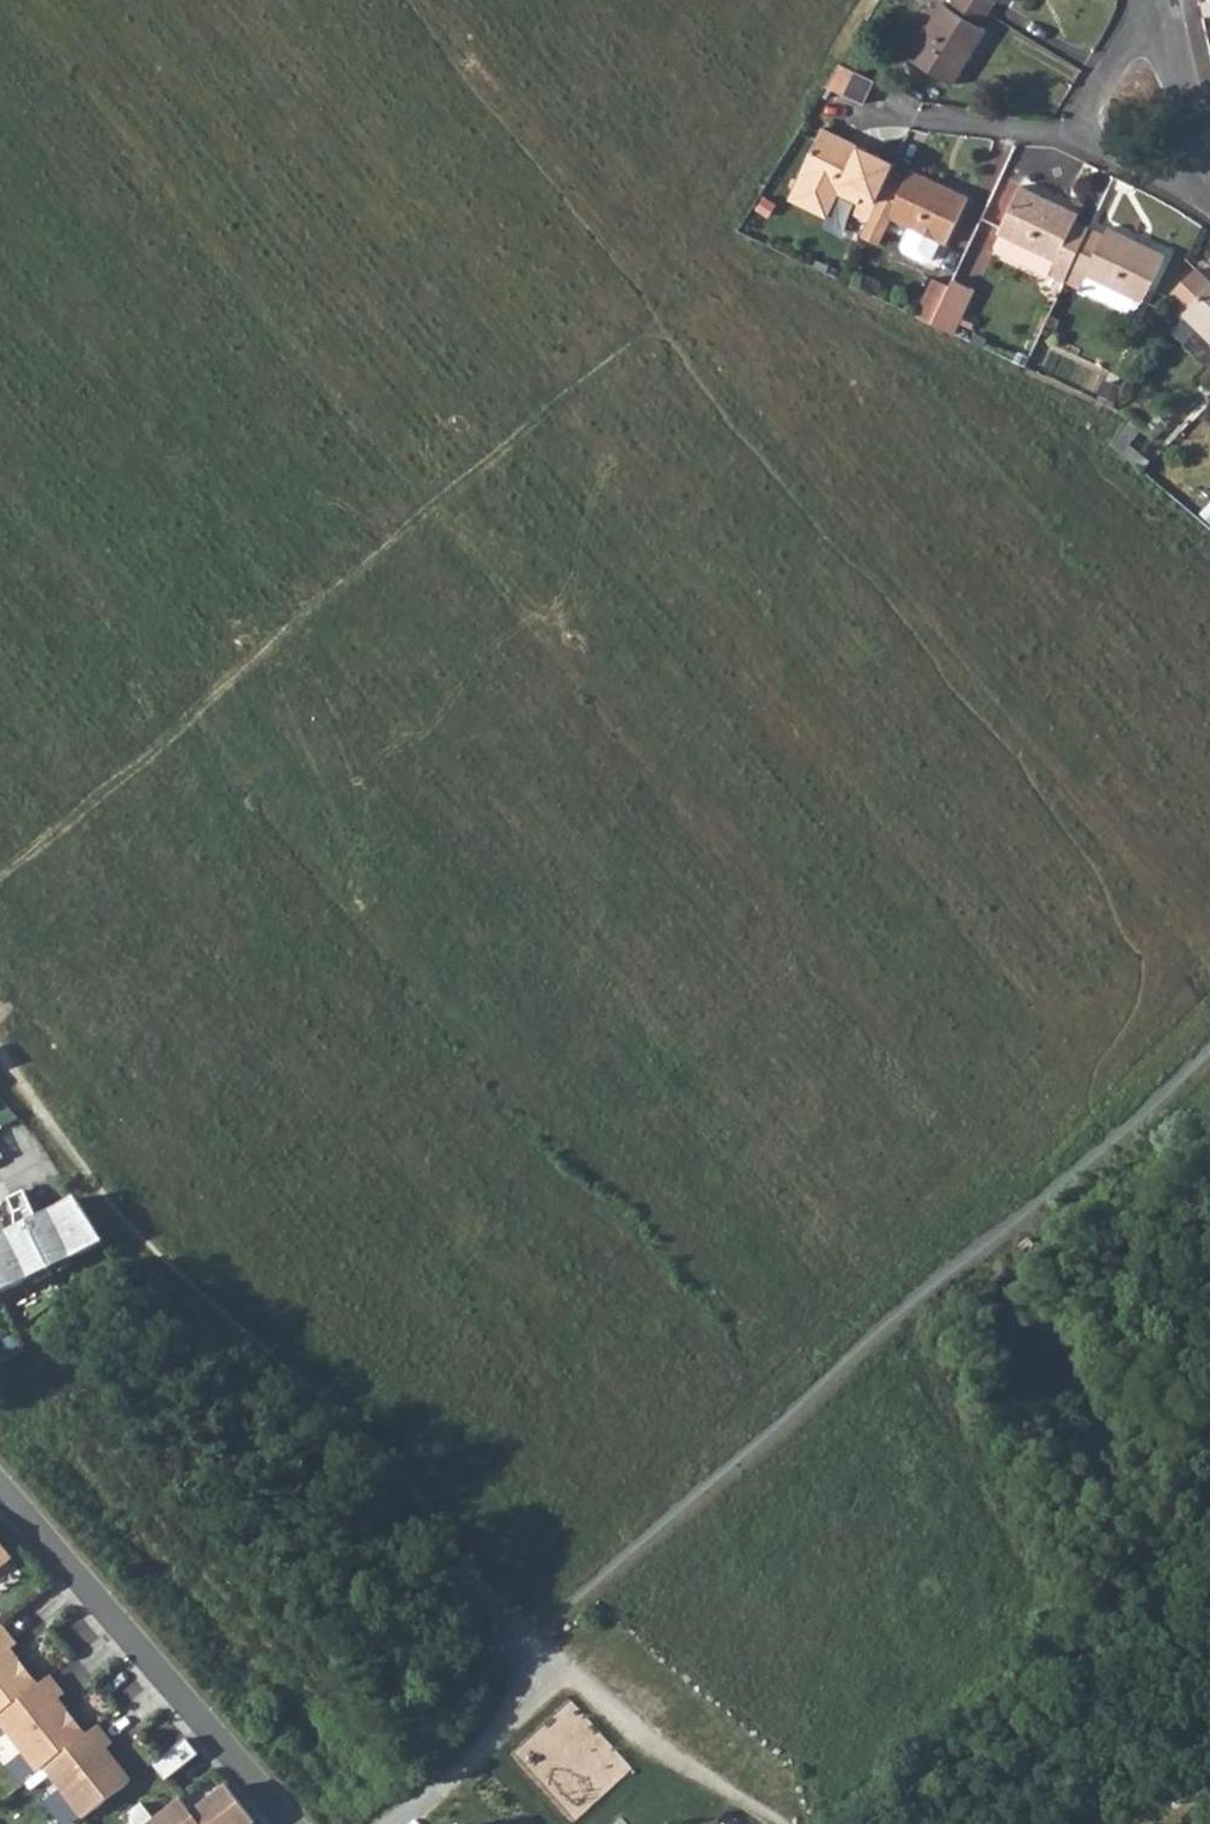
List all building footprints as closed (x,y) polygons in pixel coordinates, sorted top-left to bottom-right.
[(945,8),(940,5),(907,59),(951,87),(985,33),(980,29),(988,15),(964,0),(951,0),(945,8)] [(988,15),(996,1),(1001,4),(1004,0),(964,0),(988,15)] [(838,63),(824,87),(862,105),(874,80),(838,63)] [(822,130),(789,202),(826,219),(838,195),(858,204),(852,216),(867,223),(875,205),(891,169),(878,163),(880,157),(822,130)] [(878,163),(891,169),(894,163),(880,157),(878,163)] [(860,237),(878,245),(890,219),(913,229),(942,243),(946,245),(968,197),(910,169),(907,176),(891,169),(875,205),(867,223),(860,237)] [(1000,236),(1055,261),(1048,275),(1064,283),(1089,228),(1074,222),(1077,215),(1020,188),(998,235),(1000,236)] [(1064,283),(1078,289),(1085,276),(1137,300),(1142,302),(1165,256),(1106,229),(1103,235),(1089,228),(1064,283)] [(913,229),(903,250),(906,254),(926,265),(934,262),(942,243),(913,229)] [(1000,236),(995,247),(997,255),(1042,277),(1048,275),(1055,261),(1000,236)] [(1196,270),(1168,301),(1209,344),(1209,284),(1196,270)] [(1078,289),(1126,311),(1133,309),(1137,300),(1085,276),(1078,289)] [(933,323),(956,334),(977,289),(954,278),(933,323)] [(0,1235),(0,1291),(1,1292),(105,1242),(99,1230),(77,1198),(0,1235)] [(13,1557),(0,1540),(0,1566),(13,1557)] [(0,1628),(0,1715),(39,1685),(11,1650),(17,1645),(3,1626),(0,1628)] [(0,1715),(0,1719),(41,1771),(46,1766),(86,1735),(59,1699),(65,1695),(50,1676),(39,1685),(0,1715)] [(113,1744),(98,1726),(86,1735),(46,1766),(86,1817),(132,1781),(107,1749),(113,1744)] [(189,1737),(156,1763),(169,1779),(202,1754),(189,1737)] [(196,1813),(205,1823),(254,1823),(258,1821),(231,1786),(196,1813)] [(154,1823),(205,1823),(196,1813),(186,1800),(154,1823)]
